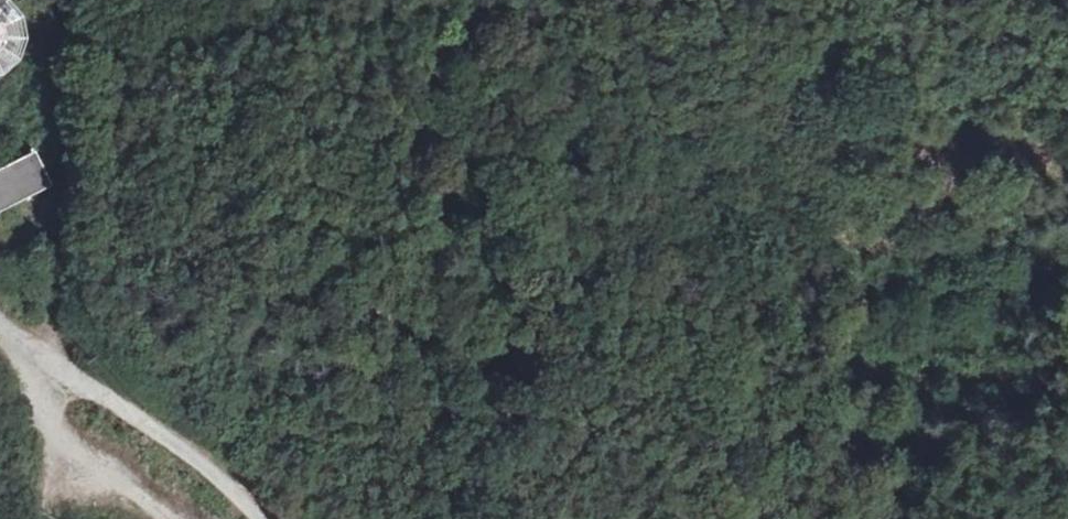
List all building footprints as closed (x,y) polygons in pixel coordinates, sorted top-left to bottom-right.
[(51,186),(33,151),(0,167),(0,212),(51,186)]
